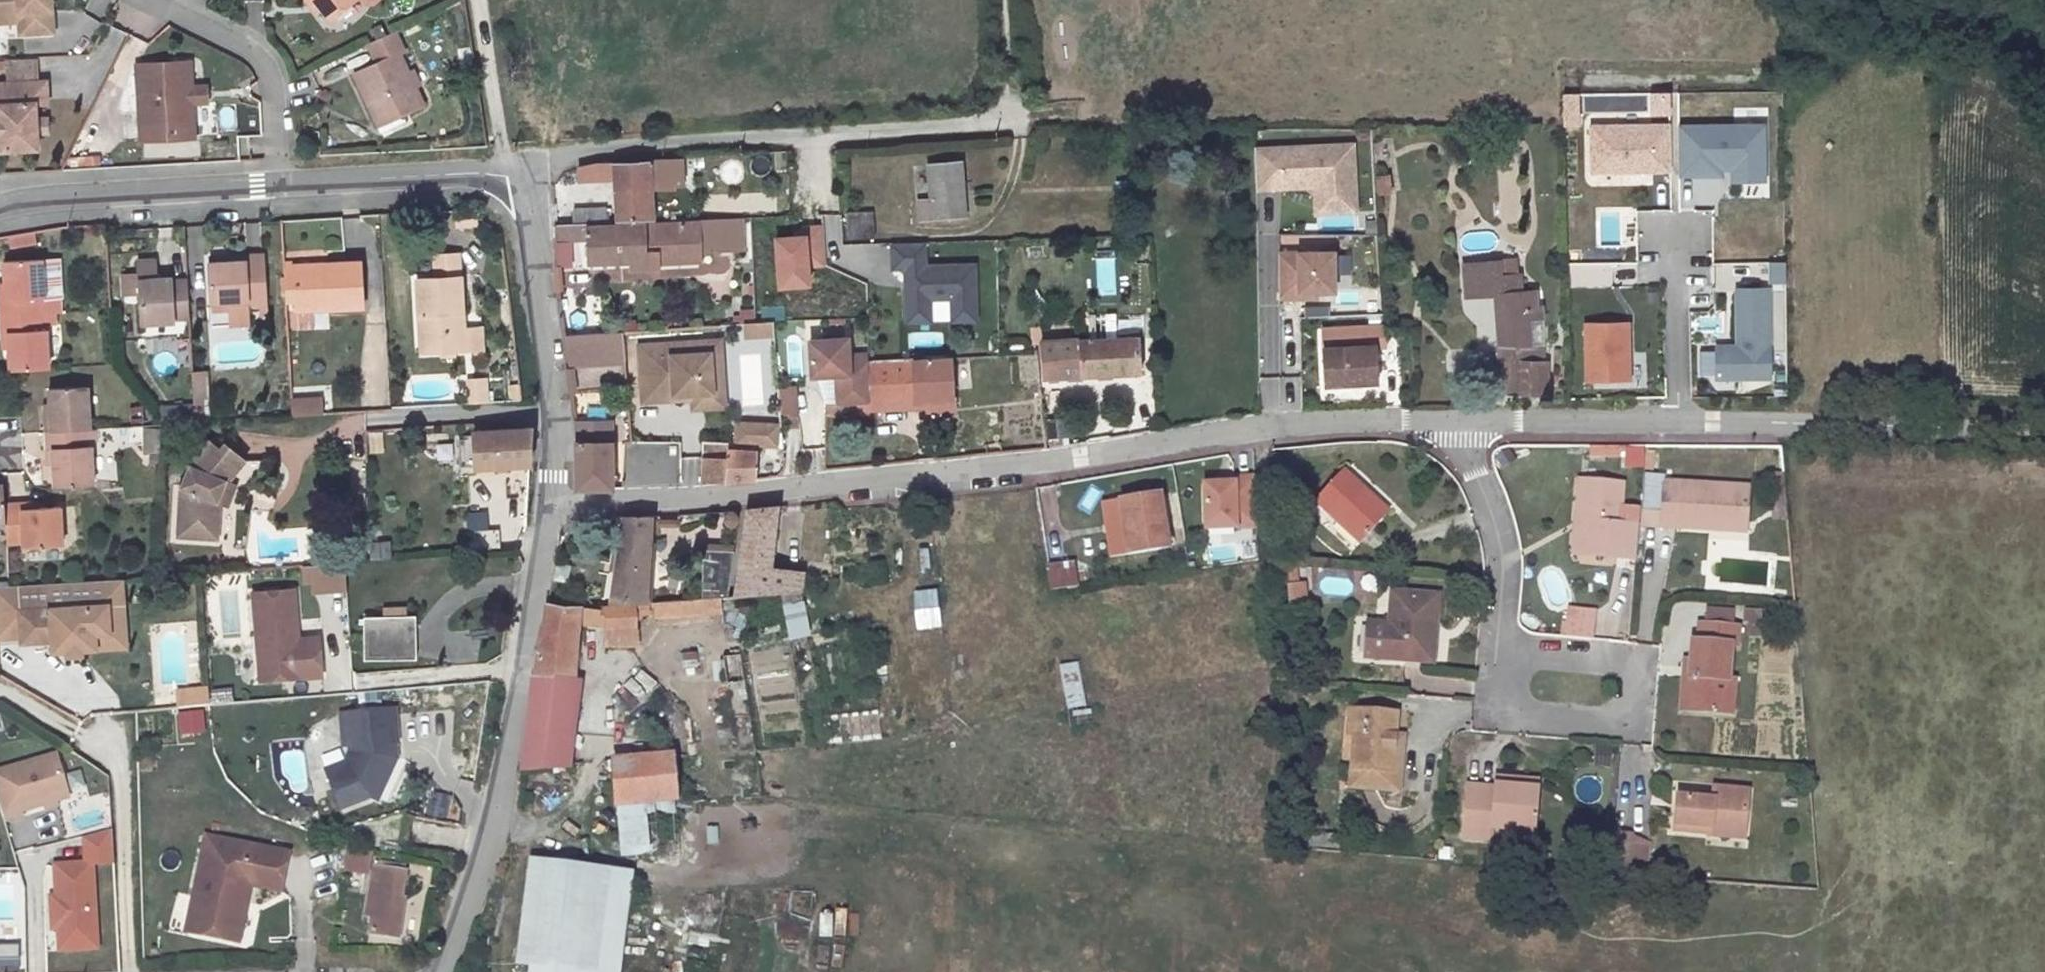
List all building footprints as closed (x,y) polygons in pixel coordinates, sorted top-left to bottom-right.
[(20,14),(21,22),(21,35),(55,32),(53,0),(0,0),(0,16),(20,14)] [(313,10),(318,6),(313,0),(310,0),(307,2),(313,10)] [(318,6),(327,17),(349,0),(313,0),(318,6)] [(21,22),(20,14),(0,16),(0,23),(21,22)] [(373,61),(351,73),(376,124),(421,102),(396,51),(400,49),(390,29),(363,42),(373,61)] [(186,62),(135,64),(139,140),(190,137),(189,102),(198,102),(198,86),(188,87),(186,62)] [(34,149),(34,134),(33,118),(33,104),(45,104),(44,82),(0,84),(0,150),(34,149)] [(217,106),(220,129),(236,127),(234,105),(217,106)] [(213,107),(197,107),(198,133),(214,132),(213,107)] [(34,134),(46,134),(45,118),(33,118),(34,134)] [(1587,124),(1588,176),(1672,175),(1671,124),(1587,124)] [(1679,203),(1768,202),(1767,124),(1678,125),(1679,203)] [(1351,143),(1250,146),(1251,193),(1309,191),(1310,217),(1355,215),(1351,143)] [(963,217),(958,160),(922,163),(925,198),(909,200),(910,221),(963,217)] [(635,168),(601,174),(603,185),(637,183),(639,214),(672,212),(671,190),(692,189),(691,184),(703,183),(700,162),(635,168)] [(630,219),(628,204),(597,205),(598,221),(630,219)] [(846,239),(874,239),(874,210),(846,210),(846,239)] [(598,221),(579,222),(580,237),(610,236),(612,258),(722,254),(720,215),(692,216),(692,222),(630,224),(630,219),(598,221)] [(924,264),(924,242),(888,242),(889,271),(900,271),(901,325),(929,324),(929,302),(947,302),(948,326),(976,326),(974,263),(924,264)] [(1332,251),(1275,251),(1275,303),(1316,303),(1316,296),(1334,296),(1332,251)] [(260,306),(266,306),(263,255),(245,256),(246,262),(209,264),(211,303),(232,302),(248,301),(248,306),(260,306)] [(464,349),(460,278),(459,255),(434,257),(435,279),(417,280),(419,314),(424,314),(427,352),(464,349)] [(1507,257),(1509,273),(1529,270),(1527,255),(1507,257)] [(209,259),(209,264),(246,262),(245,256),(209,259)] [(1507,257),(1478,260),(1482,292),(1509,290),(1511,290),(1509,273),(1507,257)] [(44,297),(43,259),(3,261),(4,283),(5,300),(0,300),(0,310),(0,316),(40,314),(40,297),(44,297)] [(140,297),(141,324),(173,322),(189,320),(187,278),(156,280),(155,261),(138,262),(138,275),(140,297)] [(361,262),(328,263),(328,270),(294,272),(294,276),(296,302),(297,311),(364,307),(361,262)] [(293,266),(294,272),(328,270),(328,263),(293,266)] [(1530,289),(1529,270),(1509,273),(1511,290),(1523,289),(1530,289)] [(140,297),(138,275),(122,275),(123,297),(140,297)] [(296,302),(294,276),(285,277),(286,302),(296,302)] [(1771,381),(1769,287),(1731,288),(1732,346),(1708,346),(1708,383),(1771,381)] [(1511,290),(1509,290),(1512,323),(1526,323),(1523,289),(1511,290)] [(1526,323),(1512,323),(1513,343),(1521,343),(1522,338),(1542,340),(1542,311),(1549,310),(1547,289),(1530,289),(1523,289),(1526,323)] [(207,326),(227,326),(227,311),(207,312),(207,326)] [(40,314),(0,316),(1,334),(8,333),(9,349),(10,370),(49,368),(47,331),(41,331),(40,314)] [(648,322),(588,328),(590,353),(630,351),(634,352),(648,350),(648,322)] [(1582,324),(1585,389),(1634,386),(1631,322),(1582,324)] [(1341,326),(1340,374),(1388,376),(1389,342),(1396,343),(1395,326),(1341,326)] [(1150,328),(1140,329),(1056,334),(1058,369),(1152,362),(1150,328)] [(734,332),(663,333),(664,390),(696,389),(696,384),(713,384),(714,389),(745,389),(745,353),(734,353),(734,332)] [(734,353),(745,353),(745,332),(734,332),(734,353)] [(1509,383),(1514,384),(1555,389),(1558,356),(1549,355),(1550,341),(1522,338),(1521,343),(1513,343),(1509,383)] [(1032,343),(1034,365),(1050,363),(1048,342),(1032,343)] [(929,346),(882,347),(883,363),(883,380),(927,381),(928,386),(939,385),(939,398),(965,397),(965,348),(928,348),(929,346)] [(883,363),(852,366),(853,390),(863,389),(884,387),(883,380),(883,363)] [(206,388),(205,373),(192,374),(193,389),(206,388)] [(484,402),(483,379),(472,380),(475,403),(484,402)] [(44,410),(45,432),(84,430),(90,430),(87,387),(49,389),(50,403),(51,410),(44,410)] [(863,389),(864,396),(885,396),(884,387),(863,389)] [(194,400),(207,399),(206,388),(193,389),(194,400)] [(714,389),(714,399),(746,399),(745,389),(714,389)] [(322,412),(321,394),(291,396),(292,413),(322,412)] [(631,409),(595,409),(594,440),(592,478),(629,477),(631,409)] [(796,415),(755,412),(754,432),(795,435),(796,415)] [(143,450),(159,449),(157,424),(141,425),(143,450)] [(532,429),(472,432),(472,439),(458,441),(460,467),(476,466),(476,468),(530,465),(532,429)] [(85,448),(84,430),(45,432),(46,450),(53,449),(54,465),(55,487),(93,484),(92,447),(85,448)] [(720,447),(720,472),(771,469),(770,438),(743,438),(743,439),(737,439),(736,446),(720,447)] [(182,486),(179,538),(217,540),(220,502),(217,501),(225,484),(227,485),(246,464),(228,448),(223,453),(211,443),(190,468),(192,469),(183,487),(182,486)] [(1643,446),(1625,449),(1627,468),(1645,466),(1643,446)] [(1208,478),(1196,479),(1199,523),(1250,520),(1245,470),(1224,472),(1224,477),(1208,478)] [(1338,470),(1309,500),(1354,541),(1382,509),(1338,470)] [(1666,481),(1640,481),(1638,516),(1663,519),(1661,534),(1707,539),(1707,529),(1743,534),(1745,498),(1666,489),(1666,481)] [(220,502),(228,506),(236,489),(227,485),(225,484),(217,501),(220,502)] [(1634,565),(1636,531),(1617,529),(1620,487),(1575,485),(1574,522),(1581,523),(1580,556),(1609,556),(1608,563),(1634,565)] [(1159,493),(1116,498),(1120,550),(1163,546),(1159,493)] [(791,496),(758,500),(742,581),(806,580),(809,561),(783,560),(791,496)] [(751,500),(714,504),(713,584),(724,582),(735,582),(751,500)] [(5,503),(7,524),(8,543),(24,542),(24,547),(63,545),(60,507),(39,508),(22,509),(21,503),(5,503)] [(665,509),(634,512),(613,585),(649,584),(665,509)] [(1742,543),(1743,534),(1707,529),(1707,539),(1742,543)] [(467,534),(468,555),(499,553),(498,532),(467,534)] [(390,539),(369,540),(370,557),(391,555),(390,539)] [(1043,562),(1047,588),(1077,583),(1074,558),(1043,562)] [(305,563),(307,592),(347,590),(346,561),(305,563)] [(1306,581),(1289,584),(1291,598),(1308,595),(1306,581)] [(724,582),(713,584),(660,589),(661,604),(725,599),(724,582)] [(565,587),(532,754),(573,753),(593,609),(605,611),(609,633),(638,630),(636,614),(641,613),(641,606),(650,606),(650,589),(605,593),(565,587)] [(911,590),(916,631),(943,628),(938,587),(911,590)] [(292,590),(251,593),(258,681),(320,676),(318,646),(297,648),(296,640),(292,590)] [(1425,596),(1385,596),(1386,661),(1430,660),(1429,637),(1425,637),(1425,596)] [(809,636),(806,599),(785,601),(788,637),(809,636)] [(93,639),(124,637),(121,603),(106,605),(108,632),(93,633),(93,639)] [(106,605),(17,610),(19,643),(50,641),(51,651),(66,650),(79,649),(93,648),(93,639),(93,633),(108,632),(106,605)] [(1763,608),(1744,608),(1743,622),(1751,623),(1750,639),(1762,640),(1763,608)] [(1560,622),(1560,642),(1590,642),(1590,615),(1564,614),(1564,622),(1560,622)] [(416,659),(416,616),(364,617),(364,659),(416,659)] [(1686,641),(1685,660),(1685,676),(1693,676),(1692,709),(1714,710),(1715,696),(1731,698),(1732,680),(1723,679),(1725,644),(1733,645),(1734,626),(1697,625),(1694,641),(1686,641)] [(297,648),(318,646),(317,638),(296,640),(297,648)] [(725,675),(741,675),(741,653),(725,652),(725,675)] [(1673,708),(1692,709),(1693,676),(1685,676),(1685,660),(1676,659),(1673,708)] [(1079,661),(1060,663),(1066,708),(1085,705),(1079,661)] [(639,668),(625,688),(642,701),(656,681),(639,668)] [(205,692),(175,693),(176,708),(206,706),(205,692)] [(1731,712),(1731,698),(1715,696),(1714,710),(1731,712)] [(397,743),(393,709),(336,713),(338,749),(344,749),(344,755),(340,763),(320,767),(336,817),(374,804),(394,761),(393,743),(397,743)] [(1391,716),(1343,711),(1342,729),(1351,729),(1346,778),(1394,785),(1395,752),(1387,750),(1391,716)] [(303,750),(282,750),(283,790),(303,790),(303,750)] [(50,751),(0,766),(0,819),(2,825),(23,818),(21,812),(66,800),(50,751)] [(613,757),(617,801),(673,796),(670,753),(613,757)] [(1536,782),(1493,779),(1492,787),(1464,787),(1462,840),(1488,841),(1490,831),(1533,832),(1536,782)] [(1743,786),(1704,784),(1703,797),(1671,796),(1669,826),(1701,828),(1701,833),(1739,835),(1743,786)] [(81,832),(82,859),(48,860),(51,952),(99,951),(96,864),(114,864),(113,831),(81,832)] [(1609,835),(1606,873),(1629,874),(1632,835),(1609,835)] [(1648,841),(1632,835),(1629,874),(1646,875),(1648,841)] [(276,891),(284,854),(202,836),(188,900),(198,902),(192,928),(230,936),(242,884),(246,885),(276,891)] [(368,875),(372,852),(349,849),(345,872),(368,875)] [(537,859),(526,971),(616,971),(625,867),(537,859)] [(397,920),(400,900),(405,871),(374,867),(366,916),(372,918),(370,933),(398,939),(401,921),(397,920)] [(188,900),(181,930),(234,942),(246,885),(242,884),(230,936),(192,928),(198,902),(188,900)] [(405,901),(400,900),(397,920),(401,921),(405,901)] [(0,944),(0,959),(16,959),(16,944),(0,944)]
